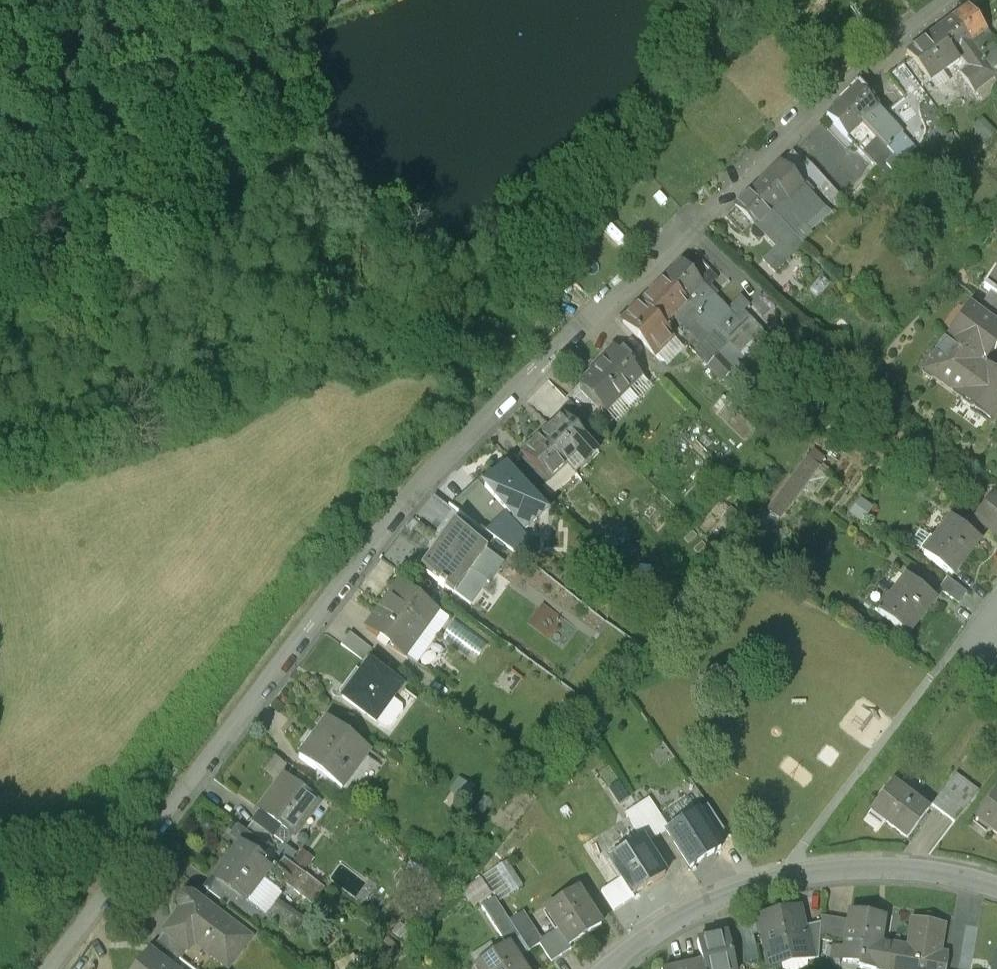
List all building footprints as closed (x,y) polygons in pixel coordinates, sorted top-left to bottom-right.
[(989,44),(983,37),(988,34),(985,30),(987,28),(968,4),(952,17),(991,67),(996,63),(996,38),(989,44)] [(991,67),(952,17),(935,30),(955,55),(959,53),(970,67),(961,73),(974,90),(996,73),(991,67)] [(935,30),(906,52),(911,58),(929,81),(958,60),(955,55),(935,30)] [(929,81),(911,58),(902,65),(921,88),(929,81)] [(902,135),(856,87),(841,102),(877,139),(887,150),(902,135)] [(877,139),(841,102),(827,116),(864,153),(877,139)] [(877,139),(864,153),(874,163),(887,150),(877,139)] [(820,172),(796,147),(781,162),(805,187),(820,172)] [(781,162),(750,192),(772,215),(787,229),(795,221),(788,213),(795,206),(790,201),(805,187),(781,162)] [(772,215),(750,192),(736,207),(753,225),(758,229),(772,215)] [(702,283),(681,261),(665,277),(690,303),(704,317),(713,309),(695,290),(702,283)] [(665,277),(640,302),(665,327),(681,312),(690,303),(665,277)] [(987,300),(996,307),(996,286),(987,300)] [(987,300),(981,309),(996,320),(996,307),(987,300)] [(665,327),(640,302),(623,320),(655,352),(673,335),(665,327)] [(704,317),(690,303),(681,312),(707,339),(716,329),(704,317)] [(926,379),(990,422),(996,412),(996,377),(992,378),(981,371),(991,356),(995,354),(996,351),(996,335),(969,316),(926,379)] [(773,345),(751,322),(710,361),(732,384),(773,345)] [(683,345),(673,335),(655,352),(659,356),(671,357),(683,345)] [(643,373),(616,346),(614,347),(617,350),(596,370),(594,367),(580,381),(607,409),(608,407),(606,405),(617,394),(619,396),(643,373)] [(591,440),(563,411),(540,433),(567,462),(591,440)] [(567,462),(540,433),(523,449),(550,478),(567,462)] [(807,456),(793,474),(805,482),(819,463),(807,456)] [(546,507),(506,465),(487,484),(527,525),(546,507)] [(793,474),(768,508),(779,516),(805,482),(793,474)] [(975,513),(996,532),(996,487),(975,513)] [(476,522),(454,505),(437,529),(445,535),(456,520),(470,530),(476,522)] [(979,539),(951,518),(933,540),(919,530),(910,542),(924,553),(923,554),(951,575),(979,539)] [(445,535),(423,565),(455,588),(487,543),(470,530),(456,520),(445,535)] [(934,598),(906,576),(879,613),(907,634),(934,598)] [(439,608),(400,580),(367,626),(406,654),(439,608)] [(375,646),(354,630),(344,643),(366,659),(375,646)] [(405,685),(373,660),(345,696),(378,721),(405,685)] [(371,747),(329,716),(300,754),(329,775),(343,786),(344,784),(371,747)] [(960,822),(982,787),(956,771),(934,806),(960,822)] [(320,799),(286,774),(260,809),(261,810),(253,820),(286,844),(320,799)] [(343,786),(329,775),(321,785),(342,801),(350,790),(344,784),(343,786)] [(903,794),(892,785),(870,813),(906,841),(928,813),(926,812),(925,812),(902,794),(903,794)] [(996,793),(975,820),(989,831),(989,832),(996,838),(996,793)] [(707,806),(696,812),(712,836),(722,828),(707,806)] [(696,812),(666,832),(690,869),(720,849),(712,836),(696,812)] [(286,844),(253,820),(246,830),(279,854),(286,844)] [(640,838),(608,858),(632,895),(664,875),(640,838)] [(274,867),(241,841),(212,878),(215,880),(246,904),(274,867)] [(302,867),(290,881),(311,898),(323,884),(302,867)] [(246,904),(215,880),(206,892),(237,915),(246,904)] [(577,890),(546,910),(559,929),(570,946),(600,926),(577,890)] [(181,911),(156,944),(181,963),(199,939),(218,953),(213,959),(226,968),(229,968),(251,940),(193,896),(189,895),(185,895),(182,897),(180,900),(179,904),(179,908),(181,911)] [(281,910),(264,899),(255,912),(273,924),(281,910)] [(516,933),(493,899),(481,907),(504,941),(516,933)] [(850,912),(848,921),(845,945),(844,949),(840,951),(839,959),(843,964),(850,965),(853,963),(858,964),(857,968),(887,968),(891,947),(880,946),(885,918),(850,912)] [(797,913),(762,921),(771,963),(806,955),(800,928),(797,913)] [(848,921),(821,917),(820,923),(819,941),(845,945),(848,921)] [(912,921),(907,950),(891,947),(887,968),(945,968),(947,956),(945,956),(944,961),(938,960),(943,926),(941,926),(941,928),(931,926),(931,924),(912,921)] [(820,923),(800,928),(806,955),(807,961),(818,958),(819,941),(820,923)] [(737,927),(724,930),(725,935),(728,948),(731,947),(735,965),(745,963),(737,927)] [(559,929),(539,942),(552,962),(571,949),(570,946),(559,929)] [(698,942),(703,964),(705,968),(736,968),(735,965),(731,947),(728,948),(725,935),(698,942)] [(475,966),(477,968),(522,968),(506,945),(475,966)] [(149,957),(140,968),(165,968),(149,957)]
